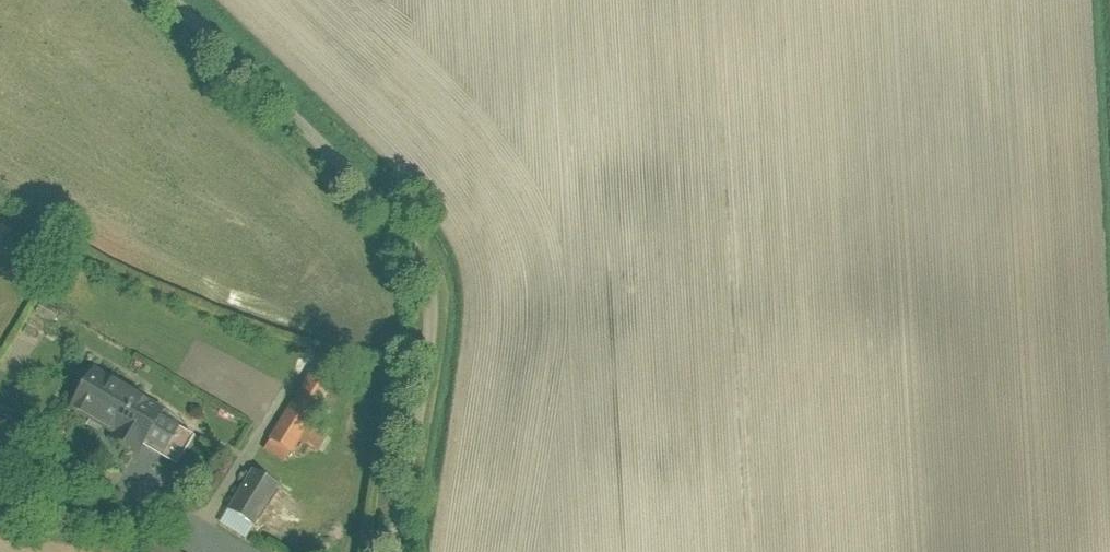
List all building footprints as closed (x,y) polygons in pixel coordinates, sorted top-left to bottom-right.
[(341,378),(316,364),(262,455),(286,470),(341,378)] [(187,431),(81,367),(57,406),(117,443),(111,454),(135,469),(141,460),(162,472),(187,431)] [(278,494),(248,478),(227,518),(257,534),(278,494)]
